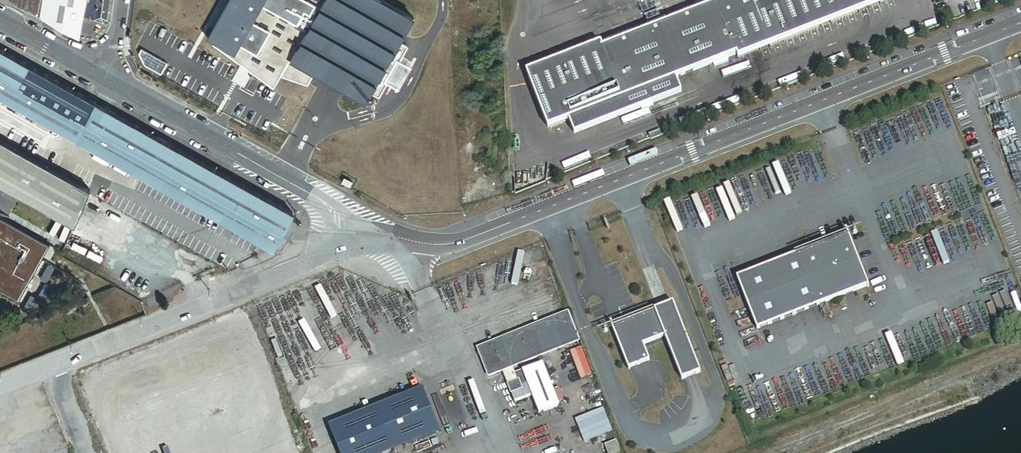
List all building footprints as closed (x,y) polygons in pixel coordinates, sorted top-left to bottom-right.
[(31,10),(35,0),(14,0),(31,10)] [(31,10),(79,36),(85,14),(87,0),(35,0),(31,10)] [(92,0),(87,0),(85,14),(104,20),(108,18),(110,3),(92,0)] [(205,41),(234,58),(267,0),(229,0),(205,41)] [(234,58),(277,83),(288,64),(326,0),(267,0),(234,58)] [(288,64),(328,87),(364,108),(377,86),(400,45),(414,21),(376,0),(326,0),(288,64)] [(601,43),(526,72),(548,128),(569,120),(575,134),(681,92),(676,78),(737,54),(738,58),(886,0),(713,0),(715,4),(668,22),(666,17),(647,24),(649,30),(603,48),(601,43)] [(88,146),(108,110),(0,50),(0,98),(88,146)] [(292,214),(108,110),(88,146),(272,249),(273,249),(292,214)] [(73,227),(89,191),(0,142),(0,186),(73,227)] [(17,302),(49,245),(0,218),(0,292),(17,302)] [(868,289),(847,235),(736,278),(757,332),(868,289)] [(701,376),(672,304),(663,308),(611,329),(628,371),(648,363),(641,347),(663,338),(682,384),(692,379),(701,376)] [(579,340),(568,313),(478,349),(490,377),(503,372),(512,394),(523,389),(522,385),(527,384),(522,372),(523,371),(517,373),(514,367),(520,364),(579,340)] [(523,371),(520,364),(514,367),(517,373),(523,371)] [(558,407),(541,364),(522,372),(527,384),(538,414),(558,407)] [(523,389),(512,394),(515,402),(531,396),(527,387),(523,389)] [(423,390),(329,427),(339,452),(392,452),(440,434),(423,390)] [(616,441),(605,446),(607,452),(621,452),(616,441)]
